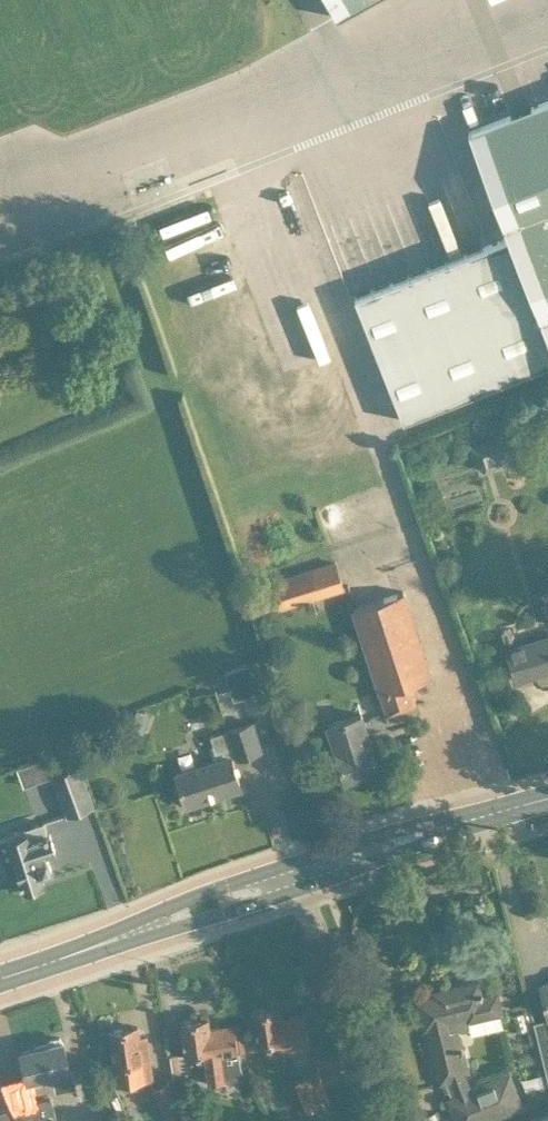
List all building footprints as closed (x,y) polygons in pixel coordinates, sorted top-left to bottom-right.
[(338,17),(369,0),(329,0),(338,17)] [(470,130),(511,235),(356,296),(404,418),(547,362),(547,100),(470,130)] [(285,278),(267,285),(294,353),(308,348),(302,334),(336,320),(308,250),(278,262),(285,278)] [(510,439),(472,451),(476,465),(485,470),(494,468),(499,460),(498,457),(514,452),(510,439)] [(324,470),(311,475),(333,533),(346,528),(324,470)] [(270,610),(344,587),(336,562),(262,585),(270,610)] [(376,677),(380,692),(387,713),(417,703),(410,682),(431,675),(404,591),(354,607),(376,677)] [(510,658),(517,679),(547,670),(547,636),(507,648),(510,658)] [(250,661),(222,669),(231,697),(259,688),(250,661)] [(336,750),(338,758),(346,779),(380,768),(373,747),(371,738),(370,739),(362,713),(328,724),(336,750)] [(176,772),(180,784),(187,805),(242,787),(231,755),(236,754),(237,757),(262,749),(253,721),(211,735),(219,758),(176,772)] [(67,815),(94,805),(79,764),(52,774),(67,815)] [(49,772),(37,776),(46,802),(58,797),(49,772)] [(15,859),(6,862),(13,883),(21,881),(21,883),(22,882),(24,889),(44,883),(41,872),(51,869),(46,853),(55,850),(50,833),(48,833),(44,820),(7,832),(15,859)] [(451,1079),(457,1094),(447,1098),(457,1120),(479,1120),(522,1103),(510,1073),(470,1089),(464,1075),(458,1051),(463,1050),(456,1020),(467,1017),(468,1020),(503,1012),(495,981),(479,985),(478,980),(442,989),(443,994),(418,1000),(425,1027),(427,1027),(441,1081),(451,1079)] [(251,1010),(254,1032),(256,1044),(280,1041),(281,1047),(309,1043),(305,1014),(280,1017),(278,1006),(251,1010)] [(181,1020),(184,1042),(185,1052),(204,1049),(209,1081),(247,1076),(241,1065),(239,1051),(235,1023),(210,1027),(208,1016),(181,1020)] [(110,1029),(113,1051),(117,1081),(151,1077),(146,1036),(139,1036),(138,1026),(110,1029)] [(2,1085),(12,1107),(18,1120),(56,1120),(51,1098),(34,1102),(30,1084),(42,1081),(41,1075),(52,1072),(55,1087),(76,1082),(72,1066),(70,1067),(64,1040),(21,1050),(27,1078),(3,1084),(3,1081),(1,1081),(2,1085)] [(547,1072),(547,1078),(547,1040),(539,1042),(547,1072)] [(297,1078),(295,1079),(308,1113),(331,1105),(318,1071),(297,1078)] [(153,1089),(170,1120),(191,1120),(187,1114),(169,1080),(153,1089)] [(12,1107),(0,1111),(0,1120),(18,1120),(12,1107)] [(526,1120),(547,1120),(547,1112),(526,1120)]
